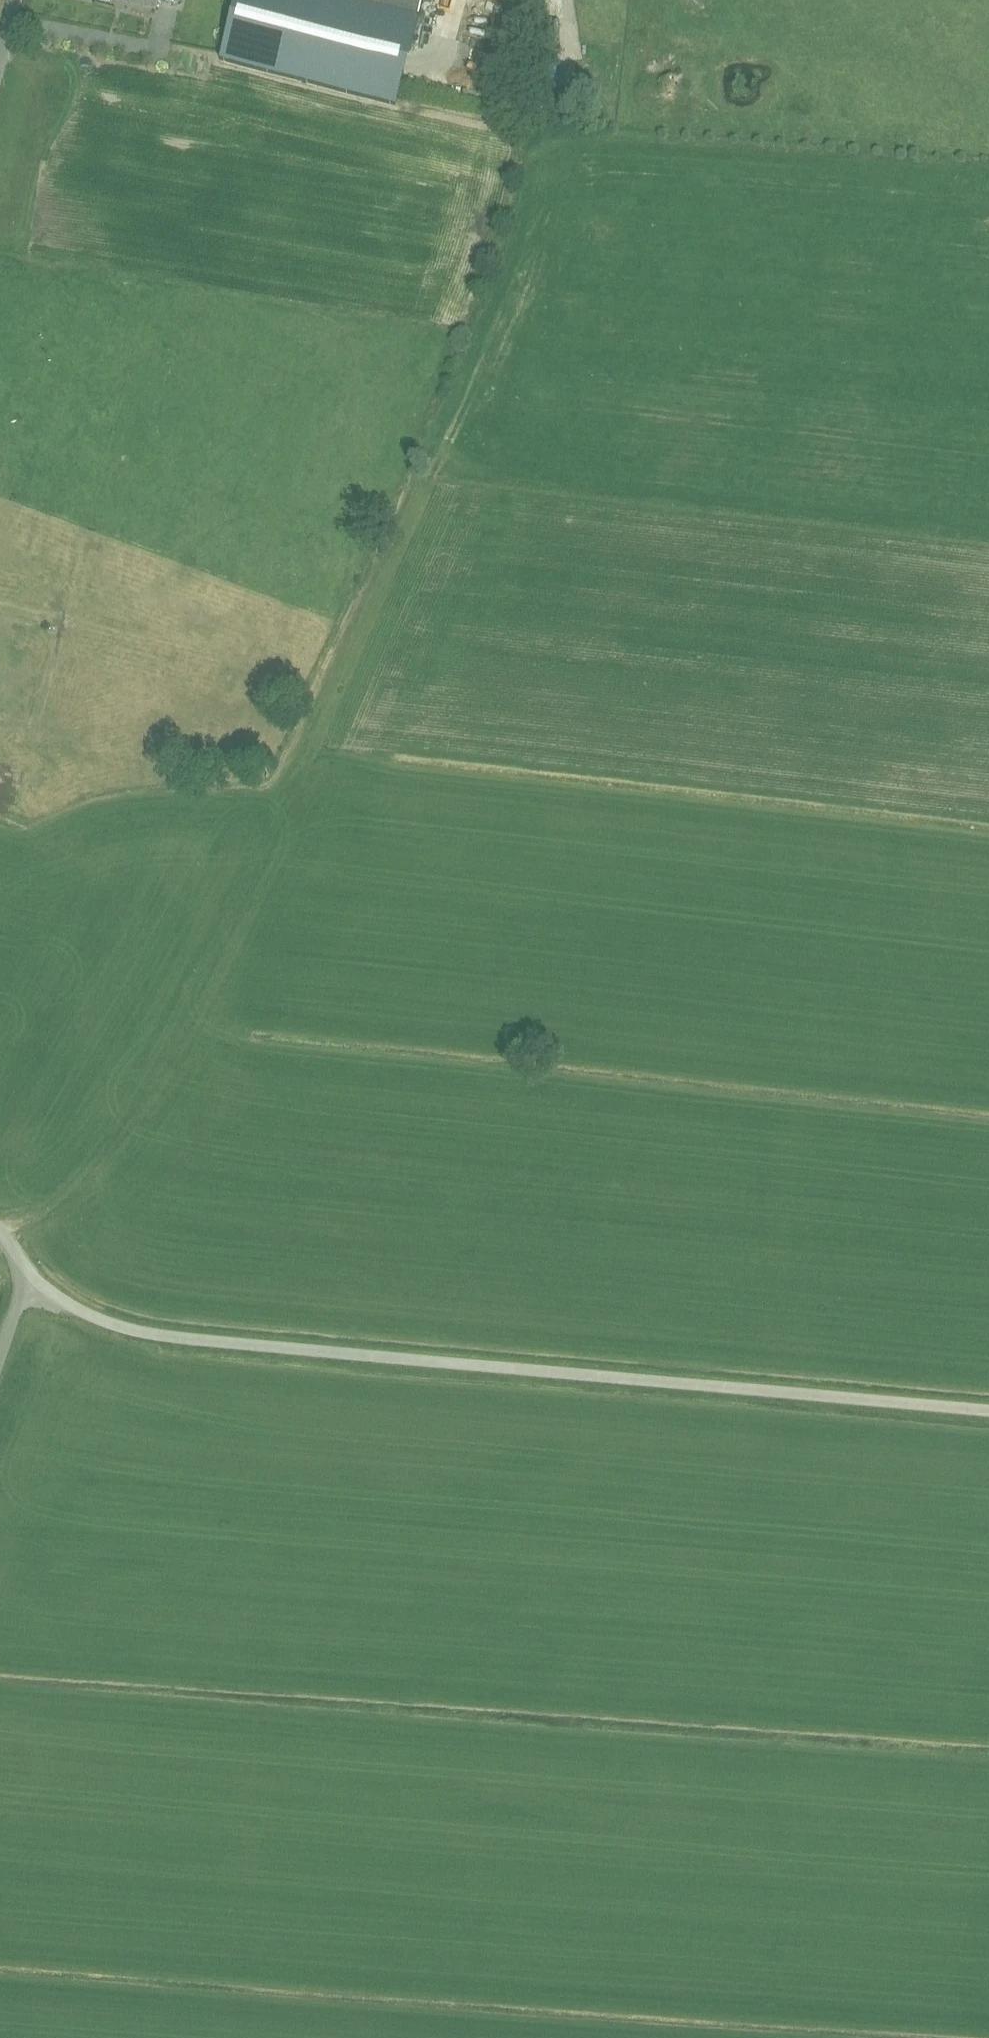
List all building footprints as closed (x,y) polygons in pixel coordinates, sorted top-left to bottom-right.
[(222,54),(220,60),(396,107),(399,95),(420,17),(379,6),(381,0),(236,0),(222,54)]
